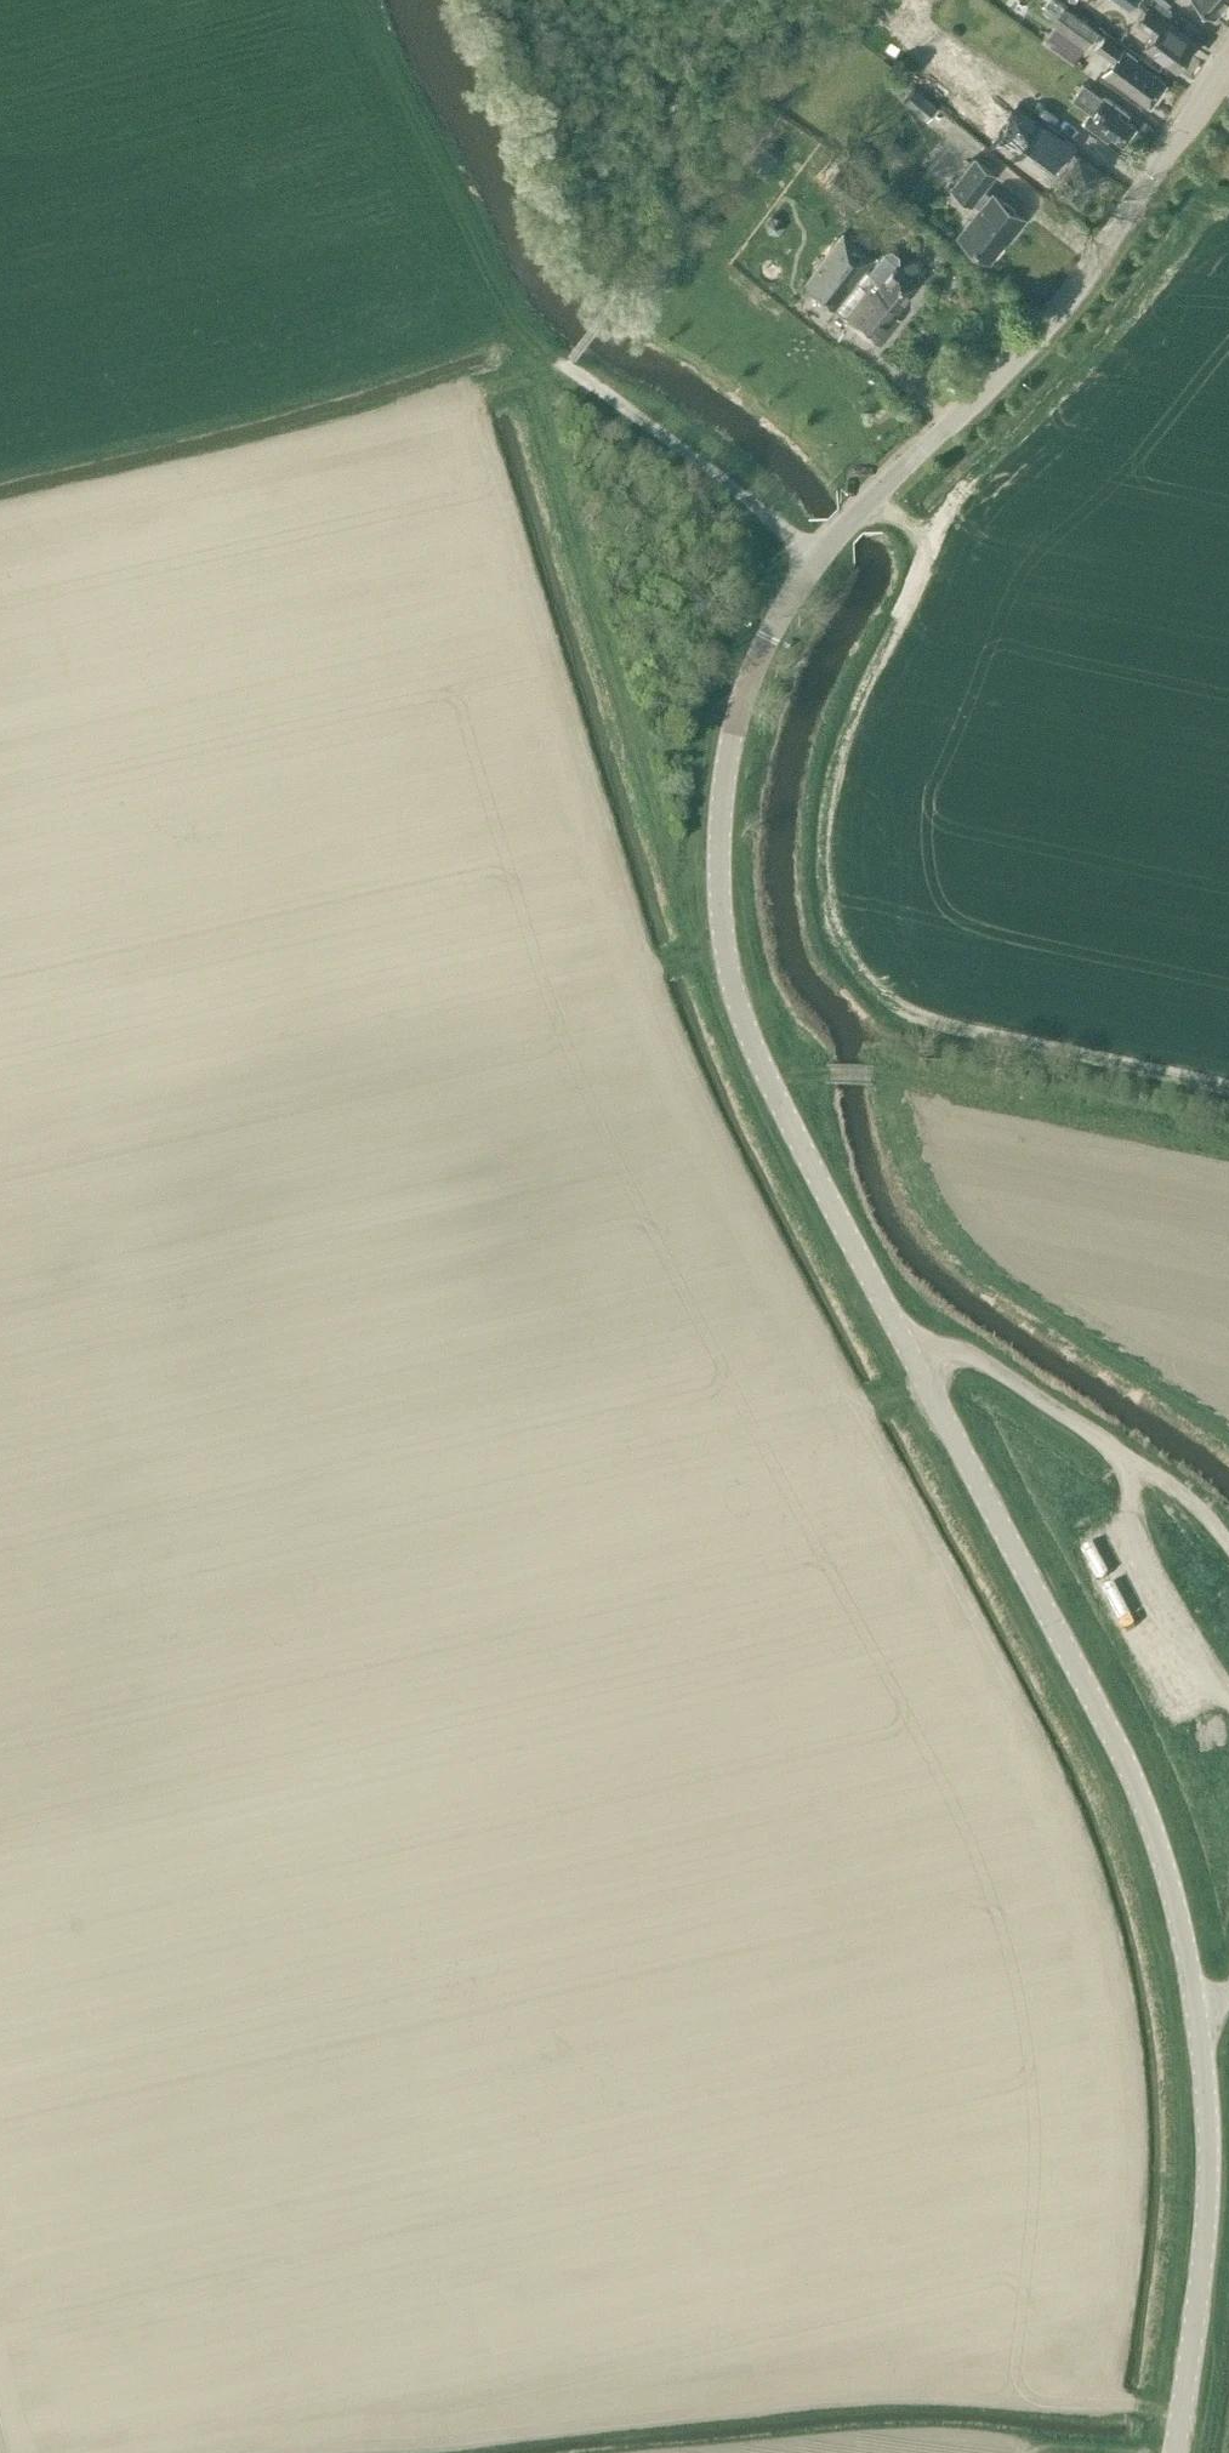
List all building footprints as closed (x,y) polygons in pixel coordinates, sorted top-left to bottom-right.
[(1213,15),(1227,0),(1196,0),(1213,15)] [(1053,23),(1085,46),(1096,30),(1064,6),(1053,23)] [(1145,46),(1175,68),(1194,42),(1177,30),(1178,28),(1147,6),(1137,22),(1146,28),(1147,27),(1154,32),(1145,46)] [(1117,82),(1149,105),(1165,82),(1133,59),(1136,56),(1122,46),(1121,47),(1105,35),(1096,47),(1115,61),(1105,74),(1117,82)] [(1111,134),(1122,142),(1134,125),(1125,119),(1129,113),(1103,94),(1101,97),(1083,83),(1072,98),(1091,112),(1083,122),(1107,140),(1111,134)] [(904,99),(927,119),(936,108),(914,88),(904,99)] [(1054,187),(1078,204),(1101,172),(1078,155),(1071,151),(1075,146),(1019,105),(993,144),(1048,183),(1050,180),(1056,185),(1054,187)] [(777,148),(786,135),(773,126),(763,139),(777,148)] [(991,193),(990,194),(982,188),(994,173),(974,157),(952,186),(972,202),(972,201),(980,207),(959,235),(989,259),(1010,232),(1012,234),(1024,219),(991,193)] [(785,226),(781,216),(771,215),(765,223),(768,232),(778,234),(785,226)] [(868,270),(865,267),(873,258),(842,234),(804,284),(878,344),(900,317),(894,312),(919,282),(897,264),(899,261),(898,255),(892,250),(886,250),(868,270)]
